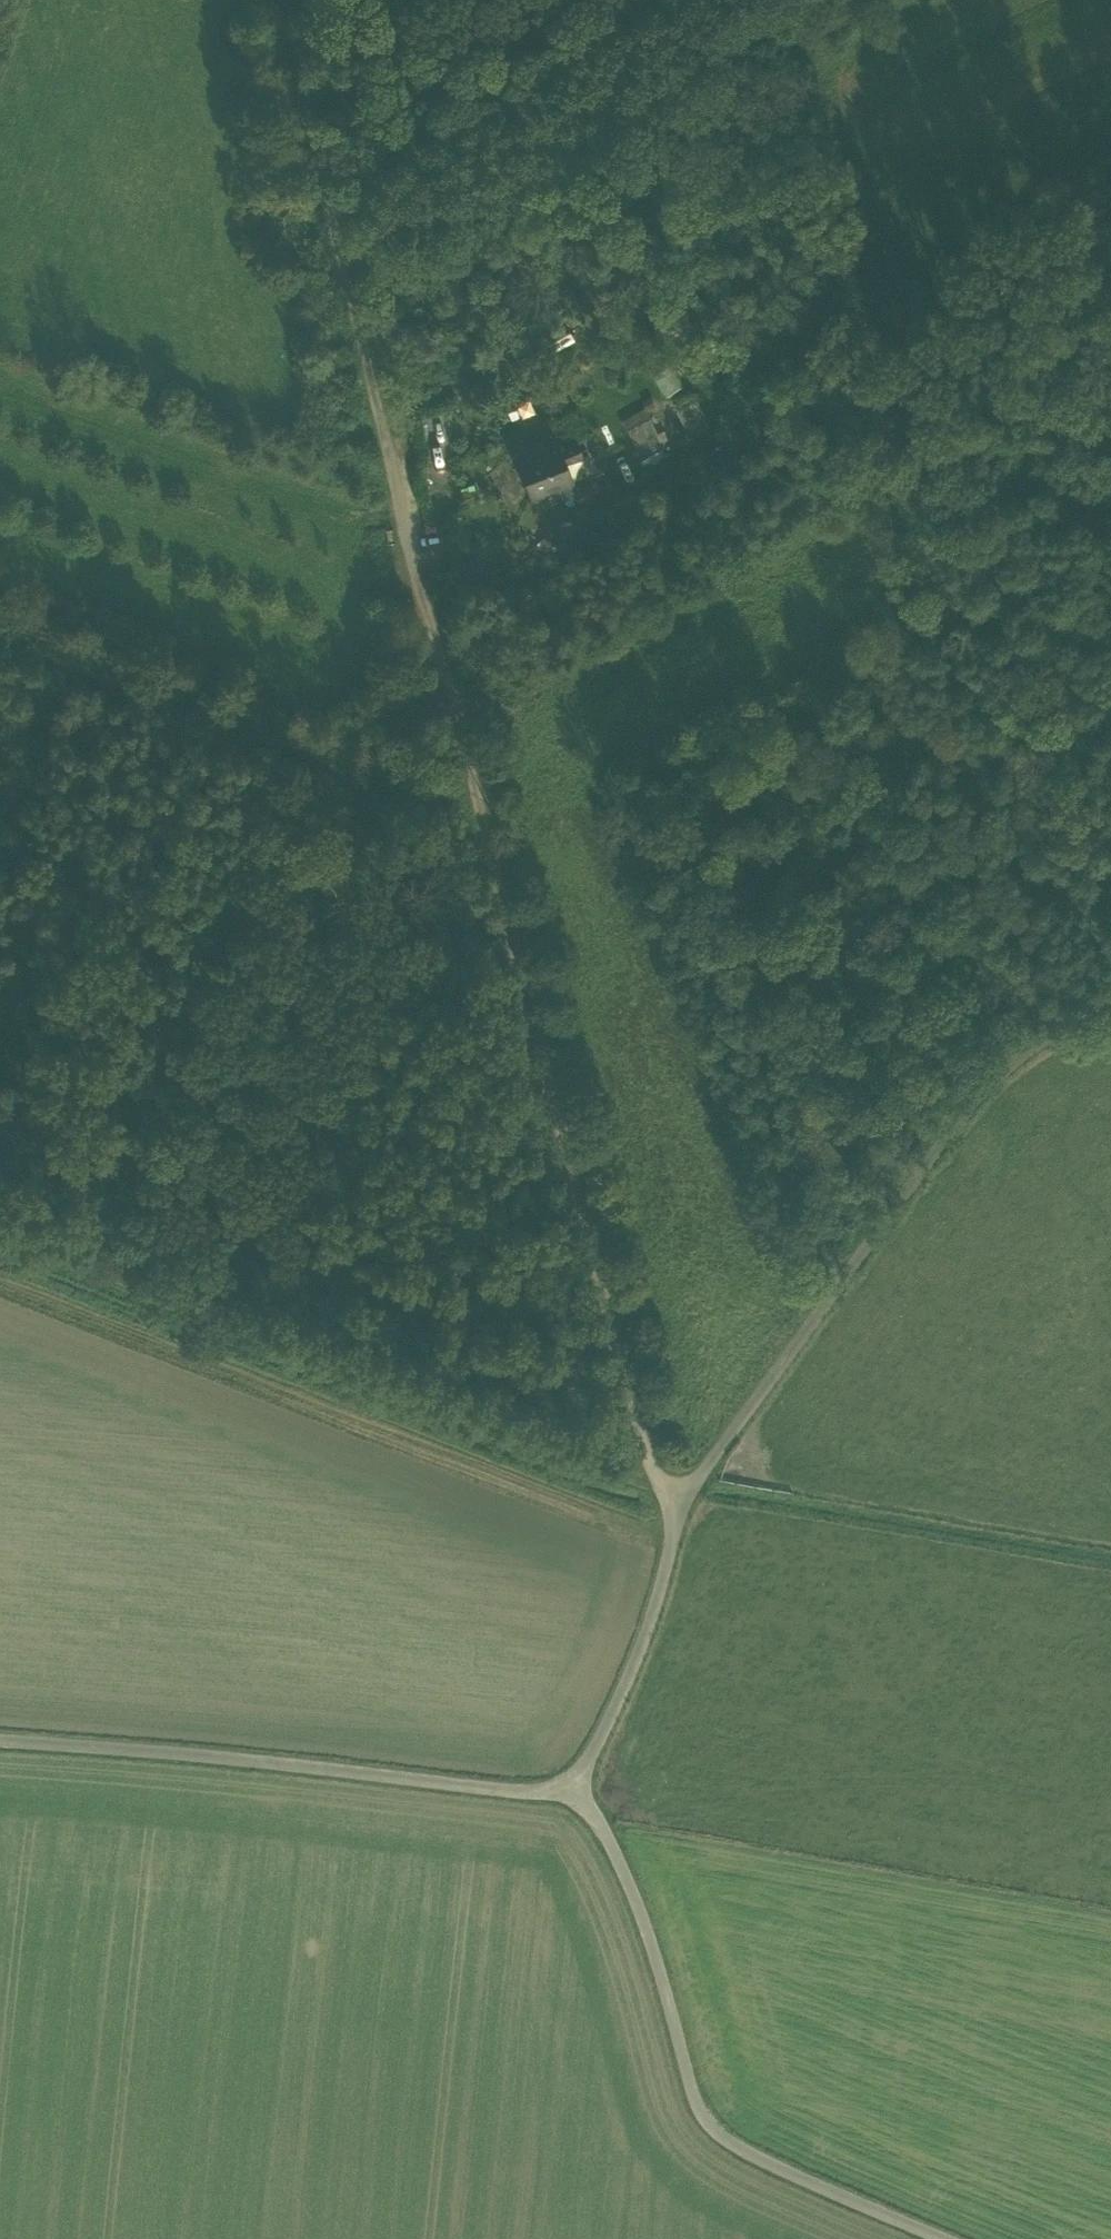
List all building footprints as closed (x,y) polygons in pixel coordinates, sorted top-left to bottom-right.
[(666,393),(685,384),(669,351),(649,361),(666,393)] [(634,445),(640,458),(664,445),(651,418),(637,426),(644,440),(634,445)] [(627,431),(634,445),(644,440),(637,426),(627,431)] [(576,441),(580,451),(592,447),(587,437),(576,441)] [(576,441),(557,448),(557,446),(517,462),(531,497),(562,485),(566,495),(575,491),(571,482),(564,465),(583,457),(580,451),(576,441)] [(580,451),(583,457),(594,453),(592,447),(580,451)] [(574,486),(579,497),(600,489),(595,478),(574,486)]
